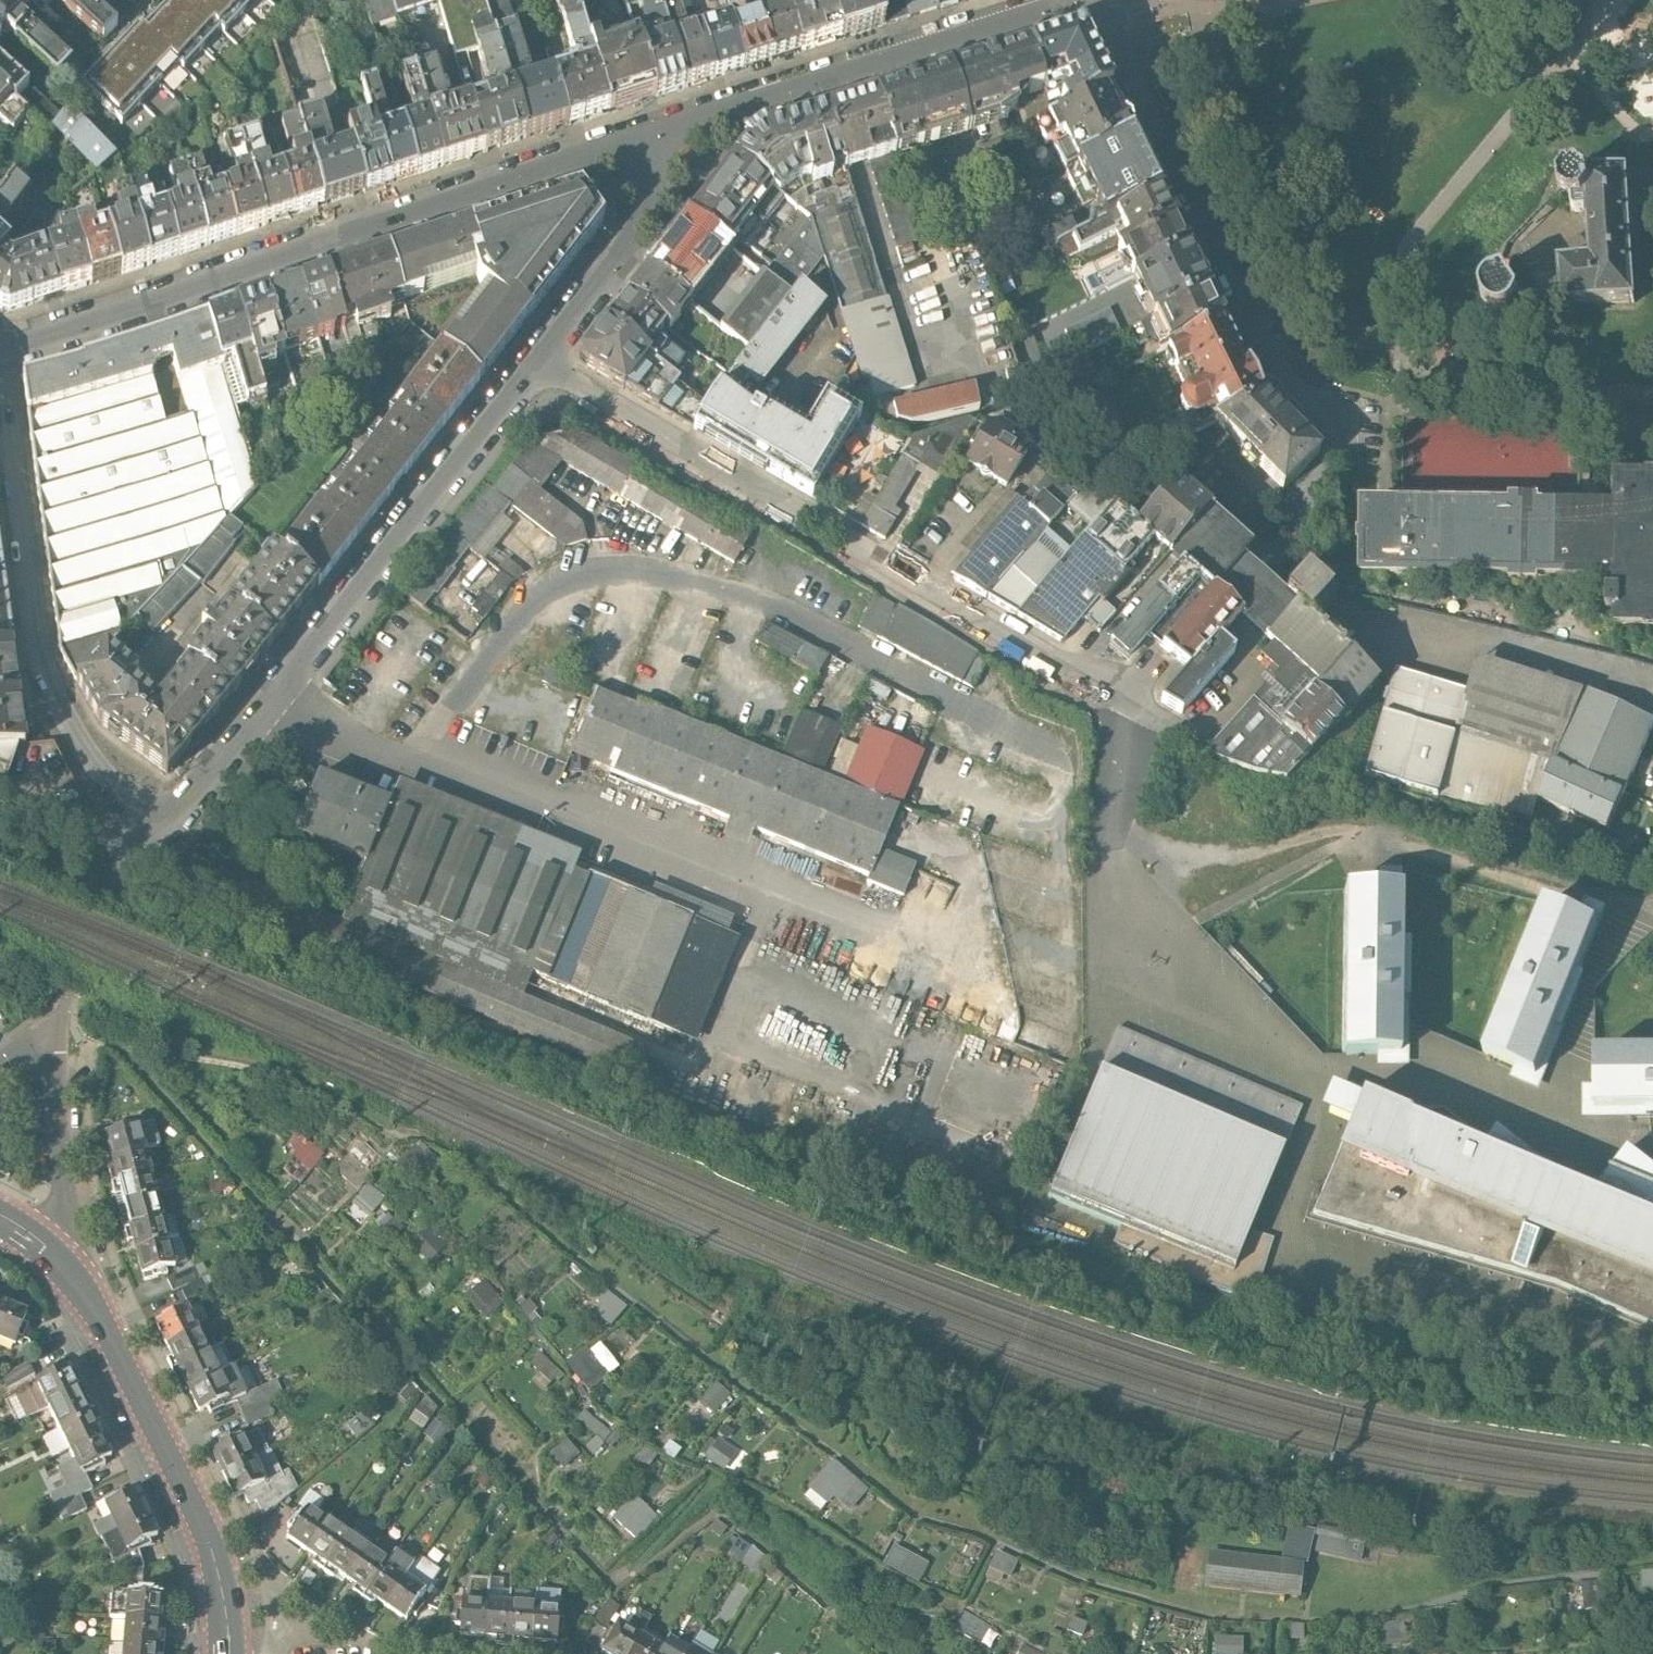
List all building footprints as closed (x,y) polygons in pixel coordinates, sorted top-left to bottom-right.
[(57,82),(70,67),(29,28),(27,30),(17,21),(30,7),(22,0),(0,0),(0,30),(4,34),(57,82)] [(103,43),(117,29),(88,6),(82,0),(53,0),(103,43)] [(189,0),(172,0),(161,12),(202,50),(220,30),(189,0)] [(220,30),(224,34),(243,13),(229,0),(189,0),(220,30)] [(243,13),(256,0),(229,0),(243,13)] [(364,3),(387,79),(401,75),(414,70),(398,16),(393,0),(373,0),(364,3)] [(398,16),(438,2),(438,0),(393,0),(398,16)] [(498,45),(494,33),(484,0),(438,0),(438,2),(456,57),(478,51),(498,45)] [(494,33),(514,27),(505,0),(484,0),(494,33)] [(589,45),(576,0),(549,0),(550,6),(563,22),(574,57),(585,61),(587,68),(580,70),(578,66),(567,70),(568,73),(564,75),(554,78),(568,123),(578,120),(589,117),(609,110),(589,45)] [(637,38),(641,52),(653,48),(639,2),(646,0),(625,0),(637,38)] [(655,96),(665,93),(676,90),(685,87),(658,2),(658,0),(646,0),(639,2),(653,48),(641,52),(655,96)] [(685,87),(694,84),(706,80),(714,78),(700,34),(688,38),(682,18),(676,0),(663,0),(658,2),(685,87)] [(682,18),(694,13),(689,0),(676,0),(682,18)] [(694,13),(696,21),(709,17),(707,14),(703,0),(689,0),(694,13)] [(707,14),(712,15),(717,29),(700,34),(714,78),(720,76),(737,71),(743,69),(721,0),(703,0),(707,14)] [(743,69),(748,67),(764,62),(772,59),(759,20),(743,25),(738,9),(741,3),(740,0),(741,0),(721,0),(743,69)] [(759,20),(772,59),(776,58),(794,52),(801,50),(788,9),(770,14),(766,0),(753,0),(759,20)] [(788,9),(801,50),(836,39),(841,38),(829,0),(803,0),(787,5),(788,9)] [(841,38),(848,35),(874,27),(883,24),(875,0),(829,0),(841,38)] [(883,24),(909,16),(924,11),(938,7),(936,0),(875,0),(883,24)] [(364,3),(338,10),(362,85),(375,81),(377,88),(389,85),(387,79),(364,3)] [(338,10),(313,18),(317,31),(332,78),(340,103),(355,98),(354,95),(364,92),(362,85),(338,10)] [(161,12),(143,31),(178,65),(183,70),(202,50),(161,12)] [(271,32),(290,92),(312,85),(332,78),(317,31),(296,38),(292,25),(271,32)] [(178,65),(143,31),(138,27),(119,47),(159,85),(178,65)] [(528,74),(514,27),(494,33),(498,45),(527,137),(537,134),(568,123),(554,78),(524,87),(523,82),(528,80),(526,74),(528,74)] [(1079,31),(1077,31),(1030,46),(1044,90),(1067,82),(1071,93),(1061,98),(1067,110),(1111,89),(1107,80),(1085,35),(1084,33),(1082,32),(1080,31),(1079,31)] [(597,43),(589,45),(609,110),(617,108),(655,96),(641,52),(637,38),(599,50),(597,43)] [(492,98),(471,105),(484,150),(520,139),(527,137),(498,45),(478,51),(492,98)] [(1044,90),(1030,46),(992,58),(949,71),(916,81),(877,95),(895,152),(998,120),(1019,107),(1017,98),(1044,90)] [(159,85),(119,47),(101,66),(141,104),(159,85)] [(435,64),(414,70),(443,163),(451,161),(484,150),(471,105),(450,111),(435,64)] [(122,125),(141,104),(101,66),(81,87),(122,125)] [(16,108),(29,94),(0,67),(0,93),(16,108)] [(414,70),(401,75),(416,121),(403,125),(417,172),(437,165),(443,163),(414,70)] [(364,92),(374,122),(392,180),(417,172),(403,125),(390,130),(377,88),(375,81),(362,85),(364,92)] [(290,92),(298,119),(320,112),(312,85),(290,92)] [(1117,100),(1111,89),(1067,110),(1053,117),(1036,125),(1045,143),(1051,140),(1065,169),(1066,169),(1134,135),(1117,100)] [(13,135),(27,118),(16,108),(0,93),(0,123),(13,135)] [(61,122),(29,94),(16,108),(27,118),(49,137),(55,130),(61,122)] [(895,152),(877,95),(827,110),(844,165),(845,168),(869,160),(895,152)] [(844,165),(827,110),(762,131),(749,140),(735,159),(769,184),(792,203),(805,193),(804,186),(816,183),(821,198),(836,193),(829,170),(844,165)] [(298,119),(324,201),(329,199),(366,187),(354,147),(332,154),(329,145),(331,145),(320,112),(298,119)] [(98,169),(114,156),(68,114),(55,130),(98,169)] [(295,166),(283,170),(295,210),(317,203),(324,201),(298,119),(282,124),(295,166)] [(348,129),(354,147),(366,187),(385,182),(392,180),(374,122),(348,129)] [(240,137),(266,219),(271,217),(295,210),(283,170),(271,174),(257,132),(240,137)] [(221,175),(225,188),(238,228),(261,221),(266,219),(240,137),(240,135),(224,141),(234,171),(221,175)] [(1144,154),(1134,135),(1066,169),(1083,204),(1095,199),(1104,218),(1161,190),(1144,154)] [(923,238),(895,152),(869,160),(887,219),(897,247),(923,238)] [(769,184),(735,159),(713,186),(690,214),(724,241),(732,231),(769,184)] [(202,160),(186,165),(209,237),(215,235),(238,228),(225,188),(211,191),(202,160)] [(180,203),(167,207),(179,246),(202,239),(209,237),(186,165),(170,170),(180,203)] [(865,227),(845,168),(844,165),(829,170),(836,193),(821,198),(816,183),(804,186),(805,193),(792,203),(810,218),(823,256),(874,411),(897,418),(894,403),(892,391),(915,383),(886,297),(873,256),(865,227)] [(1547,312),(1564,311),(1634,306),(1631,242),(1631,235),(1629,206),(1629,196),(1628,181),(1588,181),(1584,178),(1580,177),(1576,176),(1572,176),(1568,178),(1563,181),(1560,186),(1559,191),(1560,196),(1561,201),(1571,208),(1572,208),(1573,218),(1578,221),(1589,220),(1592,267),(1561,270),(1564,304),(1547,305),(1521,304),(1503,276),(1500,275),(1497,284),(1493,285),(1490,286),(1487,289),(1485,292),(1483,296),(1482,300),(1482,306),(1484,309),(1486,313),(1489,317),(1494,319),(1498,320),(1502,320),(1507,319),(1511,316),(1515,313),(1517,309),(1547,312)] [(4,224),(30,194),(14,181),(0,199),(0,225),(4,224)] [(146,183),(129,188),(150,256),(154,254),(179,246),(167,207),(154,211),(146,183)] [(769,184),(732,231),(772,263),(765,273),(792,295),(799,286),(823,256),(810,218),(792,203),(769,184)] [(109,224),(109,225),(122,265),(128,263),(144,258),(150,256),(129,188),(113,193),(122,220),(109,224)] [(448,230),(387,249),(403,295),(477,271),(480,281),(489,287),(443,345),(480,374),(527,315),(604,220),(582,189),(448,230)] [(1166,200),(1161,190),(1104,218),(1080,230),(1073,233),(1080,247),(1118,229),(1117,226),(1122,223),(1130,240),(1175,218),(1166,200)] [(9,244),(19,253),(48,244),(42,224),(38,210),(9,244)] [(42,224),(48,244),(62,284),(88,275),(93,274),(77,224),(65,228),(61,212),(42,224)] [(724,241),(690,214),(658,255),(648,267),(688,298),(730,245),(724,241)] [(1058,241),(1073,233),(1080,230),(1072,215),(1050,225),(1058,241)] [(1187,242),(1175,218),(1130,240),(1120,245),(1126,257),(1100,271),(1108,287),(1134,274),(1189,247),(1187,242)] [(93,219),(77,224),(93,274),(99,272),(116,267),(122,265),(109,225),(96,229),(93,219)] [(5,250),(9,244),(0,237),(0,255),(5,250)] [(13,257),(5,250),(0,255),(0,298),(5,302),(28,294),(62,284),(48,244),(19,253),(15,254),(13,257)] [(1198,265),(1189,247),(1134,274),(1154,315),(1210,289),(1198,265)] [(348,262),(328,268),(342,313),(355,309),(364,337),(381,332),(376,315),(391,310),(388,299),(403,295),(387,249),(348,262)] [(993,272),(1002,291),(1017,283),(1008,265),(993,272)] [(688,298),(648,267),(645,271),(628,292),(666,322),(670,325),(690,300),(688,298)] [(301,277),(319,332),(331,328),(331,326),(345,321),(342,313),(328,268),(320,271),(301,277)] [(765,273),(764,272),(722,325),(750,347),(792,295),(765,273)] [(275,285),(268,287),(285,339),(299,335),(300,338),(319,332),(301,277),(275,285)] [(710,399),(694,426),(722,442),(747,457),(755,462),(812,497),(861,416),(826,395),(807,425),(794,417),(792,420),(775,411),(768,406),(764,414),(755,409),(756,408),(737,394),(750,378),(758,385),(822,305),(822,304),(799,286),(792,295),(750,347),(730,373),(710,399)] [(261,289),(239,296),(257,354),(275,349),(274,345),(285,341),(285,339),(268,287),(261,289)] [(1213,295),(1210,289),(1154,315),(1133,326),(1140,342),(1163,331),(1169,344),(1224,317),(1213,295)] [(666,322),(628,292),(624,298),(607,318),(680,376),(692,361),(657,333),(666,322)] [(228,300),(209,306),(224,351),(236,346),(249,388),(266,383),(257,354),(239,296),(228,300)] [(1111,305),(1066,326),(1079,352),(1124,330),(1111,305)] [(232,506),(263,473),(224,351),(209,306),(158,322),(24,364),(44,513),(61,637),(78,667),(106,637),(137,605),(232,506)] [(1257,383),(1224,317),(1169,344),(1168,345),(1170,348),(1168,351),(1173,361),(1177,362),(1189,386),(1187,388),(1186,390),(1185,393),(1184,396),(1185,400),(1188,405),(1150,421),(1149,430),(1157,447),(1179,436),(1194,428),(1215,418),(1263,395),(1257,383)] [(680,376),(607,318),(603,323),(587,346),(587,352),(587,357),(659,404),(681,377),(680,376)] [(1009,335),(1023,379),(1049,366),(1032,323),(1009,335)] [(281,546),(318,577),(400,475),(480,374),(443,345),(442,344),(424,367),(401,395),(406,399),(392,418),(367,449),(350,470),(327,499),(322,495),(300,522),(281,546)] [(681,377),(659,404),(694,426),(710,399),(681,377)] [(976,386),(894,403),(897,418),(912,423),(980,408),(976,386)] [(1288,420),(1263,395),(1215,418),(1284,486),(1319,452),(1310,442),(1288,420)] [(914,440),(904,458),(941,481),(954,458),(974,425),(967,423),(914,440)] [(954,458),(967,467),(987,433),(974,425),(954,458)] [(1200,439),(1194,428),(1179,436),(1170,449),(1221,493),(1251,518),(1268,502),(1200,439)] [(988,432),(987,433),(967,467),(996,484),(1006,490),(1027,456),(1011,435),(1002,429),(988,432)] [(752,580),(774,537),(756,526),(749,539),(576,433),(530,446),(358,644),(363,653),(408,597),(434,619),(450,599),(436,587),(509,505),(564,546),(585,540),(581,521),(541,493),(561,469),(752,580)] [(1033,496),(1040,502),(1041,501),(1061,518),(1065,514),(1072,505),(1078,499),(1056,471),(1033,496)] [(1615,476),(1615,492),(1615,505),(1551,505),(1512,504),(1433,503),(1408,503),(1393,503),(1378,503),(1370,503),(1362,502),(1361,539),(1361,576),(1377,576),(1510,577),(1614,578),(1614,624),(1652,625),(1652,476),(1615,476)] [(1090,536),(1070,559),(1044,536),(986,601),(1061,646),(1088,615),(1096,605),(1102,610),(1125,583),(1133,575),(1128,570),(1152,543),(1167,555),(1207,509),(1176,482),(1158,502),(1138,484),(1113,513),(1112,512),(1097,528),(1090,536)] [(1097,528),(1112,512),(1091,485),(1078,499),(1072,505),(1097,528)] [(960,550),(972,561),(1020,506),(1009,496),(960,550)] [(1040,502),(1029,514),(1048,532),(1061,518),(1041,501),(1040,502)] [(1097,528),(1072,505),(1065,514),(1090,536),(1097,528)] [(232,506),(137,605),(155,621),(202,571),(204,574),(234,536),(231,533),(245,518),(232,506)] [(1048,532),(1029,514),(1020,506),(972,561),(963,571),(953,581),(986,601),(1044,536),(1048,532)] [(895,522),(872,509),(862,527),(885,540),(895,522)] [(1246,559),(1255,549),(1207,509),(1167,555),(1181,568),(1182,567),(1213,593),(1241,616),(1240,618),(1274,647),(1262,660),(1270,667),(1275,671),(1264,684),(1269,688),(1256,703),(1279,723),(1311,686),(1342,713),(1371,680),(1302,620),(1332,586),(1308,566),(1284,593),(1246,559)] [(275,542),(232,595),(276,631),(296,605),(318,577),(281,546),(275,542)] [(488,615),(516,575),(500,564),(472,604),(488,615)] [(1110,647),(1126,662),(1138,648),(1146,640),(1162,653),(1213,593),(1182,567),(1181,568),(1148,603),(1110,647)] [(0,571),(0,635),(12,634),(7,602),(3,571),(0,571)] [(1241,616),(1213,593),(1162,653),(1175,664),(1188,674),(1182,682),(1160,706),(1181,718),(1233,658),(1217,644),(1240,618),(1241,616)] [(191,654),(232,684),(254,657),(276,631),(232,595),(188,651),(191,654)] [(973,688),(987,663),(874,595),(857,628),(973,688)] [(827,657),(764,623),(754,643),(817,676),(827,657)] [(19,685),(16,658),(12,634),(0,635),(0,687),(19,685)] [(198,726),(232,684),(191,654),(160,693),(133,671),(139,663),(106,637),(78,667),(101,713),(168,764),(198,726)] [(1478,654),(1468,687),(1457,725),(1548,753),(1577,686),(1478,654)] [(573,692),(579,674),(548,662),(540,680),(573,692)] [(1639,750),(1652,718),(1578,684),(1577,686),(1548,753),(1457,725),(1468,687),(1396,666),(1363,773),(1439,792),(1533,814),(1538,796),(1606,827),(1639,750)] [(0,687),(0,740),(18,738),(21,737),(26,737),(22,709),(19,685),(0,687)] [(1309,756),(1342,713),(1311,686),(1279,723),(1309,756)] [(635,707),(594,690),(588,705),(570,751),(728,815),(720,833),(747,844),(754,826),(869,873),(867,879),(902,894),(916,864),(881,848),(898,806),(844,783),(821,774),(781,757),(638,699),(635,707)] [(1309,756),(1279,723),(1256,703),(1205,756),(1287,779),(1309,756)] [(799,712),(781,757),(821,774),(839,729),(799,712)] [(866,730),(844,783),(898,806),(920,751),(866,730)] [(54,733),(26,737),(21,737),(58,795),(64,790),(77,804),(87,798),(54,733)] [(18,738),(0,740),(0,804),(6,792),(1,789),(18,738)] [(387,771),(379,767),(374,778),(390,784),(397,767),(389,764),(387,771)] [(343,917),(216,866),(202,898),(672,1090),(685,1057),(525,992),(534,969),(698,1036),(739,933),(728,928),(650,896),(575,865),(580,848),(536,830),(400,774),(390,797),(318,768),(295,827),(367,857),(343,917)] [(1383,891),(1349,890),(1348,1056),(1381,1055),(1382,1062),(1412,1061),(1412,1000),(1418,1000),(1417,944),(1412,945),(1412,915),(1412,892),(1412,868),(1384,867),(1383,891)] [(656,880),(650,896),(728,928),(734,912),(656,880)] [(1549,904),(1487,1049),(1518,1066),(1514,1076),(1541,1087),(1565,1030),(1571,1030),(1581,1005),(1592,977),(1587,975),(1606,927),(1613,906),(1589,896),(1580,916),(1549,904)] [(1305,1102),(1124,1025),(1056,1186),(1125,1217),(1117,1233),(1163,1258),(1258,1288),(1280,1230),(1259,1223),(1305,1102)] [(1599,1051),(1599,1085),(1586,1085),(1586,1113),(1648,1114),(1651,1118),(1652,1118),(1652,1052),(1599,1051)] [(113,1054),(102,1062),(108,1070),(119,1062),(113,1054)] [(1348,1084),(1338,1111),(1355,1116),(1319,1211),(1533,1276),(1576,1289),(1652,1325),(1652,1161),(1632,1145),(1598,1187),(1572,1180),(1505,1122),(1489,1142),(1348,1084)] [(136,1123),(100,1132),(107,1157),(142,1148),(136,1123)] [(306,1138),(282,1165),(300,1182),(324,1155),(306,1138)] [(148,1169),(142,1148),(107,1157),(113,1179),(148,1169)] [(369,1181),(356,1155),(340,1163),(353,1188),(369,1181)] [(154,1192),(148,1169),(113,1179),(119,1202),(154,1192)] [(353,1201),(369,1215),(386,1197),(370,1182),(353,1201)] [(160,1215),(154,1192),(119,1202),(125,1224),(160,1215)] [(392,1239),(407,1226),(386,1201),(371,1214),(392,1239)] [(167,1239),(160,1215),(125,1224),(131,1249),(167,1239)] [(424,1228),(411,1244),(432,1261),(445,1246),(424,1228)] [(165,1273),(164,1267),(173,1265),(167,1239),(131,1249),(139,1280),(165,1273)] [(189,1267),(166,1277),(171,1289),(195,1277),(189,1267)] [(468,1294),(484,1318),(500,1308),(484,1284),(468,1294)] [(613,1327),(628,1306),(609,1292),(594,1313),(613,1327)] [(6,1297),(0,1311),(0,1332),(15,1339),(28,1306),(6,1297)] [(183,1305),(150,1321),(162,1344),(194,1327),(183,1305)] [(205,1348),(194,1327),(162,1344),(172,1365),(205,1348)] [(587,1388),(620,1363),(608,1347),(596,1356),(590,1347),(569,1363),(587,1388)] [(217,1371),(205,1348),(172,1365),(184,1388),(217,1371)] [(29,1360),(1,1376),(7,1387),(36,1372),(29,1360)] [(15,1418),(47,1401),(80,1384),(69,1363),(39,1378),(4,1396),(15,1418)] [(230,1364),(217,1371),(184,1388),(195,1410),(227,1395),(229,1400),(234,1397),(244,1392),(230,1364)] [(275,1377),(244,1392),(234,1397),(241,1410),(265,1398),(281,1390),(275,1377)] [(59,1424),(92,1407),(80,1384),(47,1401),(59,1424)] [(702,1402),(716,1414),(732,1396),(718,1384),(702,1402)] [(272,1412),(265,1398),(241,1410),(248,1424),(272,1412)] [(70,1445),(103,1428),(92,1407),(59,1424),(70,1445)] [(588,1451),(607,1460),(622,1427),(585,1409),(578,1424),(597,1433),(588,1451)] [(56,1466),(65,1483),(84,1473),(104,1462),(102,1457),(114,1450),(103,1428),(70,1445),(75,1456),(56,1466)] [(256,1428),(240,1436),(252,1459),(268,1450),(256,1428)] [(240,1436),(210,1452),(222,1474),(252,1459),(240,1436)] [(569,1440),(553,1456),(565,1468),(581,1452),(569,1440)] [(726,1470),(736,1450),(716,1441),(707,1461),(726,1470)] [(268,1450),(252,1459),(263,1481),(265,1484),(281,1475),(279,1471),(268,1450)] [(263,1481),(252,1459),(222,1474),(234,1497),(241,1493),(263,1481)] [(834,1502),(854,1515),(871,1488),(832,1463),(811,1493),(831,1506),(834,1502)] [(268,1489),(254,1496),(261,1514),(295,1486),(286,1468),(279,1471),(281,1475),(265,1484),(268,1489)] [(48,1491),(55,1505),(78,1493),(91,1486),(84,1473),(65,1483),(48,1491)] [(263,1481),(241,1493),(246,1501),(254,1496),(268,1489),(265,1484),(263,1481)] [(100,1532),(150,1508),(138,1484),(105,1500),(111,1513),(95,1522),(100,1532)] [(55,1505),(62,1519),(85,1507),(78,1493),(55,1505)] [(637,1495),(614,1518),(637,1541),(660,1519),(637,1495)] [(100,1532),(112,1555),(138,1543),(161,1531),(150,1508),(100,1532)] [(287,1537),(306,1551),(326,1521),(307,1508),(287,1537)] [(345,1534),(326,1521),(306,1551),(324,1564),(345,1534)] [(1287,1527),(1285,1558),(1209,1551),(1206,1588),(1306,1597),(1312,1529),(1287,1527)] [(324,1564),(344,1578),(365,1548),(345,1534),(324,1564)] [(112,1555),(120,1571),(144,1564),(138,1543),(112,1555)] [(895,1547),(886,1568),(921,1584),(931,1563),(895,1547)] [(385,1562),(365,1548),(344,1578),(364,1591),(385,1562)] [(998,1553),(989,1574),(1011,1583),(1020,1562),(998,1553)] [(364,1591),(383,1605),(404,1576),(385,1562),(364,1591)] [(423,1589),(404,1576),(383,1605),(403,1619),(423,1589)] [(128,1618),(164,1621),(166,1593),(154,1593),(114,1590),(112,1617),(128,1618)] [(607,1596),(592,1618),(604,1625),(619,1604),(607,1596)] [(459,1634),(483,1636),(485,1602),(461,1601),(459,1634)] [(483,1636),(507,1638),(510,1604),(485,1602),(483,1636)] [(507,1638),(531,1640),(534,1606),(510,1604),(507,1638)] [(531,1640),(556,1641),(558,1608),(534,1606),(531,1640)] [(126,1641),(162,1644),(164,1621),(128,1618),(126,1641)] [(609,1653),(622,1653),(636,1631),(615,1618),(597,1647),(609,1653)] [(961,1618),(956,1631),(995,1645),(1000,1631),(961,1618)] [(657,1644),(636,1631),(622,1653),(650,1653),(657,1644)] [(1244,1638),(1216,1637),(1216,1653),(1244,1653),(1244,1638)] [(125,1653),(161,1653),(162,1644),(126,1641),(125,1653)] [(1024,1643),(1019,1653),(1048,1653),(1024,1643)] [(657,1644),(650,1653),(674,1653),(657,1644)]
